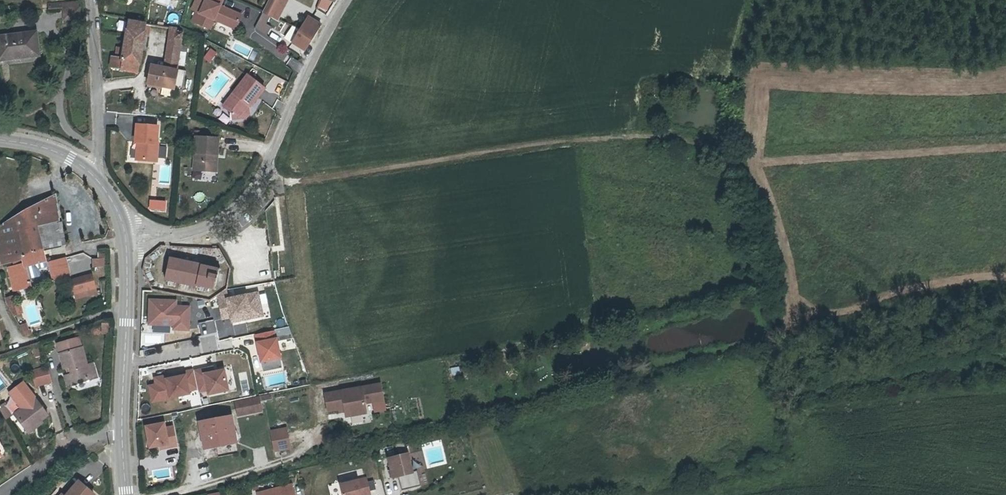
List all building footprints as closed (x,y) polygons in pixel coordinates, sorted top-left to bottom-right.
[(189,24),(202,30),(206,23),(226,34),(234,19),(214,10),(219,0),(201,0),(200,1),(197,0),(192,0),(189,5),(187,11),(189,12),(194,14),(189,24)] [(255,15),(270,23),(278,8),(264,0),(255,15)] [(68,23),(68,5),(39,6),(39,14),(53,15),(52,24),(68,23)] [(194,14),(189,12),(185,22),(189,24),(194,14)] [(305,20),(287,46),(301,55),(317,28),(305,20)] [(131,75),(138,24),(121,23),(114,60),(106,59),(105,69),(113,70),(113,73),(131,75)] [(173,70),(176,38),(169,37),(171,28),(166,26),(159,69),(173,70)] [(28,37),(0,39),(0,61),(31,57),(28,37)] [(173,70),(145,68),(143,88),(171,91),(173,70)] [(240,114),(245,107),(248,109),(260,92),(243,79),(219,111),(227,117),(228,125),(241,124),(240,114)] [(131,149),(136,149),(135,167),(154,168),(155,150),(151,150),(152,133),(132,132),(131,149)] [(209,158),(213,157),(213,143),(191,142),(190,175),(209,176),(209,158)] [(0,229),(0,261),(1,265),(13,263),(21,260),(21,256),(44,251),(66,246),(62,221),(59,222),(56,194),(25,209),(2,222),(4,227),(0,229)] [(149,209),(165,210),(165,201),(150,200),(149,209)] [(21,260),(13,263),(13,266),(7,268),(12,291),(31,287),(27,267),(46,262),(44,251),(21,256),(21,260)] [(106,276),(104,252),(98,252),(98,258),(92,260),(93,274),(97,288),(100,289),(99,277),(106,276)] [(92,260),(84,253),(48,263),(53,282),(70,279),(93,274),(92,260)] [(218,267),(169,256),(163,278),(213,290),(214,286),(220,288),(224,275),(216,274),(218,267)] [(93,274),(70,279),(75,300),(98,294),(97,288),(93,274)] [(258,291),(229,298),(227,290),(217,296),(222,321),(229,319),(230,324),(264,317),(258,291)] [(5,298),(6,303),(13,316),(22,313),(18,294),(5,298)] [(178,304),(178,299),(149,299),(148,325),(153,325),(153,332),(169,333),(169,327),(173,327),(173,330),(190,331),(191,304),(178,304)] [(213,319),(197,323),(201,335),(216,331),(213,319)] [(26,323),(19,325),(26,335),(32,334),(30,329),(28,329),(26,323)] [(261,364),(281,359),(275,331),(255,335),(261,364)] [(98,378),(94,362),(88,364),(83,346),(81,347),(78,337),(55,344),(63,371),(68,369),(69,373),(62,375),(66,388),(98,378)] [(51,382),(46,366),(30,371),(35,387),(51,382)] [(225,369),(214,371),(213,366),(195,370),(200,393),(206,391),(207,396),(230,391),(225,369)] [(193,370),(187,371),(187,374),(164,379),(163,376),(153,378),(154,384),(147,385),(151,404),(169,400),(169,398),(191,394),(190,391),(196,389),(193,370)] [(24,381),(8,392),(11,397),(20,409),(13,413),(28,434),(44,423),(42,421),(49,415),(24,381)] [(324,393),(328,412),(345,409),(346,418),(367,414),(365,404),(384,401),(382,384),(324,393)] [(259,396),(234,402),(237,417),(262,411),(259,396)] [(6,405),(12,414),(13,413),(20,409),(11,397),(6,405)] [(6,419),(12,414),(6,405),(4,403),(0,406),(0,410),(6,419)] [(203,450),(238,443),(232,414),(198,421),(203,450)] [(173,426),(166,427),(165,422),(145,425),(149,448),(159,447),(160,450),(177,446),(173,426)] [(274,452),(291,449),(286,427),(270,430),(274,452)] [(385,462),(390,481),(395,480),(398,494),(418,489),(414,474),(409,475),(404,457),(404,458),(400,444),(392,446),(395,460),(385,462)] [(89,484),(74,470),(59,487),(57,484),(47,494),(79,494),(89,484)] [(338,494),(366,494),(363,482),(337,488),(338,494)]
